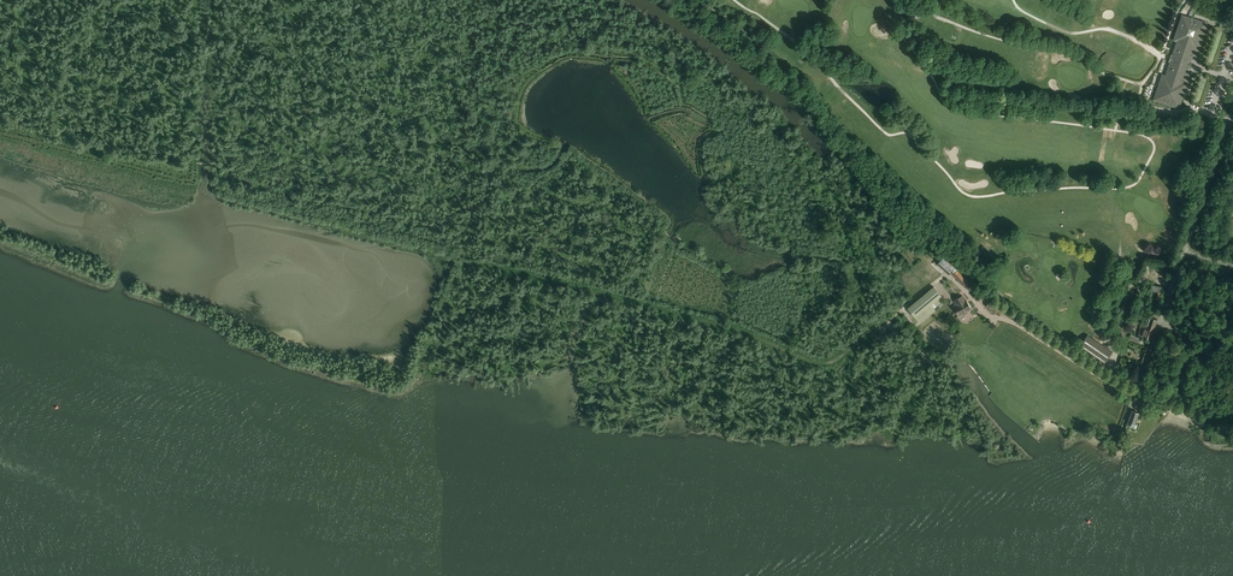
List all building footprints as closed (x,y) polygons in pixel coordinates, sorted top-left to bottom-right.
[(1190,65),(1191,60),(1195,47),(1198,48),(1198,47),(1199,47),(1207,25),(1205,24),(1206,23),(1183,16),(1183,17),(1182,17),(1174,39),(1176,39),(1175,40),(1177,41),(1175,49),(1172,55),(1171,59),(1190,65)] [(1190,65),(1171,59),(1171,60),(1170,61),(1171,61),(1166,76),(1164,75),(1163,76),(1162,76),(1154,99),(1156,99),(1155,100),(1178,108),(1178,107),(1179,107),(1187,85),(1185,84),(1186,83),(1184,82),(1188,70),(1190,65)] [(971,284),(944,258),(938,264),(945,271),(949,274),(950,273),(966,288),(971,284)] [(1165,290),(1153,285),(1151,290),(1140,286),(1129,319),(1141,323),(1140,325),(1142,325),(1138,336),(1151,340),(1158,321),(1153,319),(1154,314),(1157,315),(1165,290)] [(934,309),(938,305),(941,303),(943,302),(940,298),(942,296),(934,287),(908,309),(919,322),(934,310),(934,309)] [(959,316),(962,315),(963,316),(968,313),(968,312),(972,309),(967,300),(965,301),(962,296),(955,301),(957,306),(954,308),(959,316)] [(1003,311),(990,302),(987,307),(993,311),(992,312),(999,316),(1003,311)] [(1124,316),(1115,315),(1113,338),(1122,339),(1124,316)] [(1113,352),(1088,335),(1077,350),(1102,367),(1113,352)] [(1132,411),(1128,423),(1131,424),(1130,427),(1136,429),(1137,425),(1135,424),(1138,413),(1132,411)]
